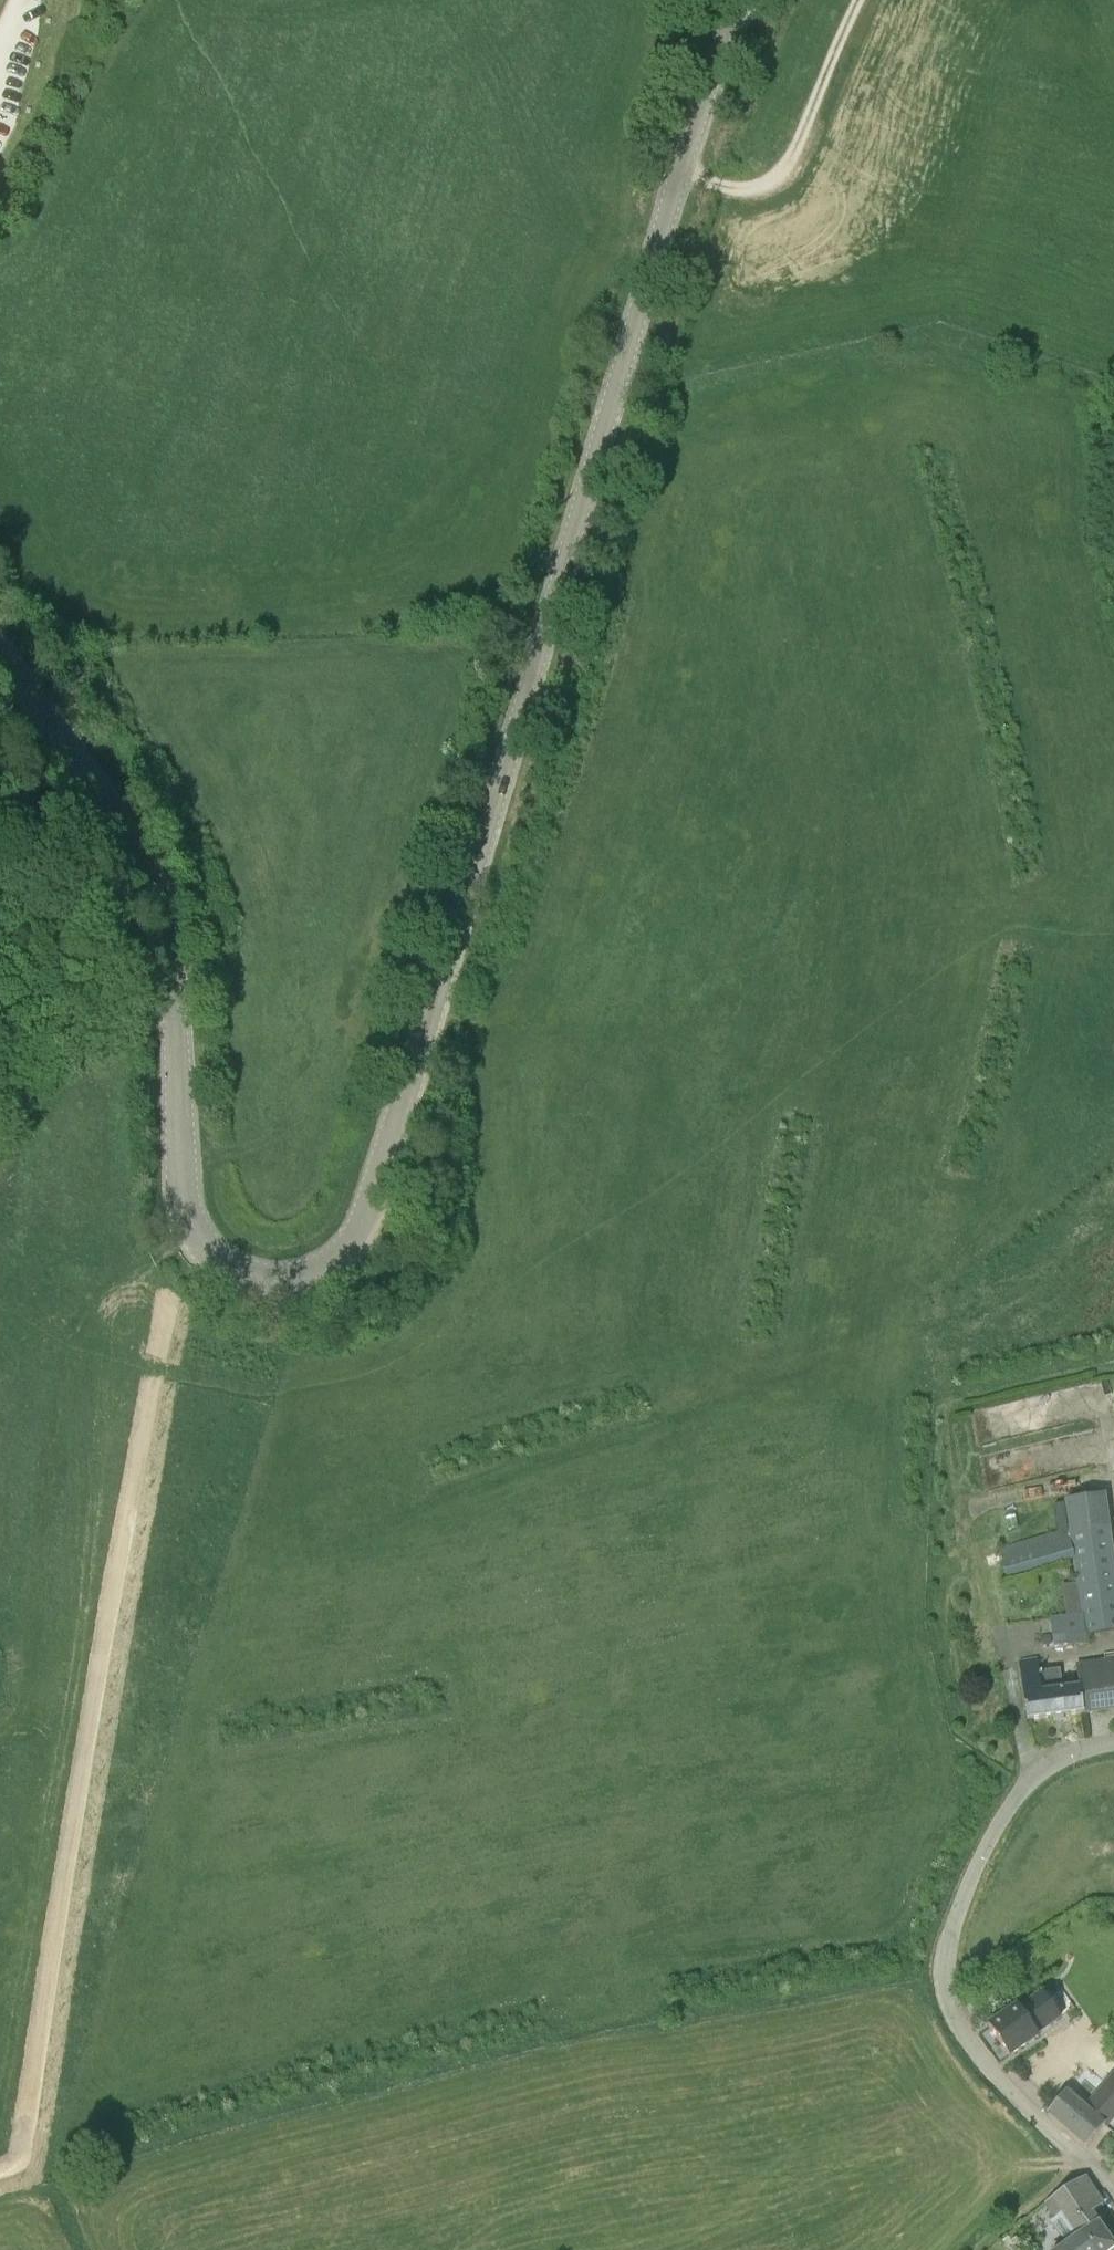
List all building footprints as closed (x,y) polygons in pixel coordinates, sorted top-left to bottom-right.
[(1081,1614),(1084,1614),(1086,1634),(1113,1629),(1113,1550),(1111,1528),(1106,1493),(1064,1500),(1064,1503),(1068,1529),(1057,1532),(999,1547),(1007,1577),(1073,1559),(1077,1582),(1081,1614)] [(1057,1532),(1068,1529),(1064,1503),(1054,1505),(1057,1532)] [(1077,1582),(1061,1585),(1066,1615),(1081,1614),(1077,1582)] [(1024,1698),(1027,1720),(1113,1710),(1113,1650),(1103,1651),(1103,1659),(1076,1663),(1079,1685),(1042,1689),(1038,1657),(1019,1660),(1024,1698)] [(1039,2036),(1036,2032),(1058,2017),(1043,1995),(1021,2010),(1019,2007),(1007,2015),(989,2027),(1009,2056),(1027,2044),(1039,2036)] [(1104,2125),(1107,2128),(1113,2119),(1113,2075),(1088,2106),(1106,2123),(1104,2125)] [(1104,2125),(1106,2123),(1088,2106),(1068,2089),(1048,2112),(1086,2146),(1104,2125)] [(1063,2240),(1065,2244),(1098,2223),(1092,2211),(1102,2204),(1085,2179),(1067,2191),(1046,2205),(1054,2217),(1050,2220),(1053,2225),(1055,2224),(1064,2239),(1063,2240)] [(1058,2249),(1057,2249),(1109,2249),(1113,2247),(1113,2245),(1099,2225),(1098,2223),(1065,2244),(1058,2249)]
